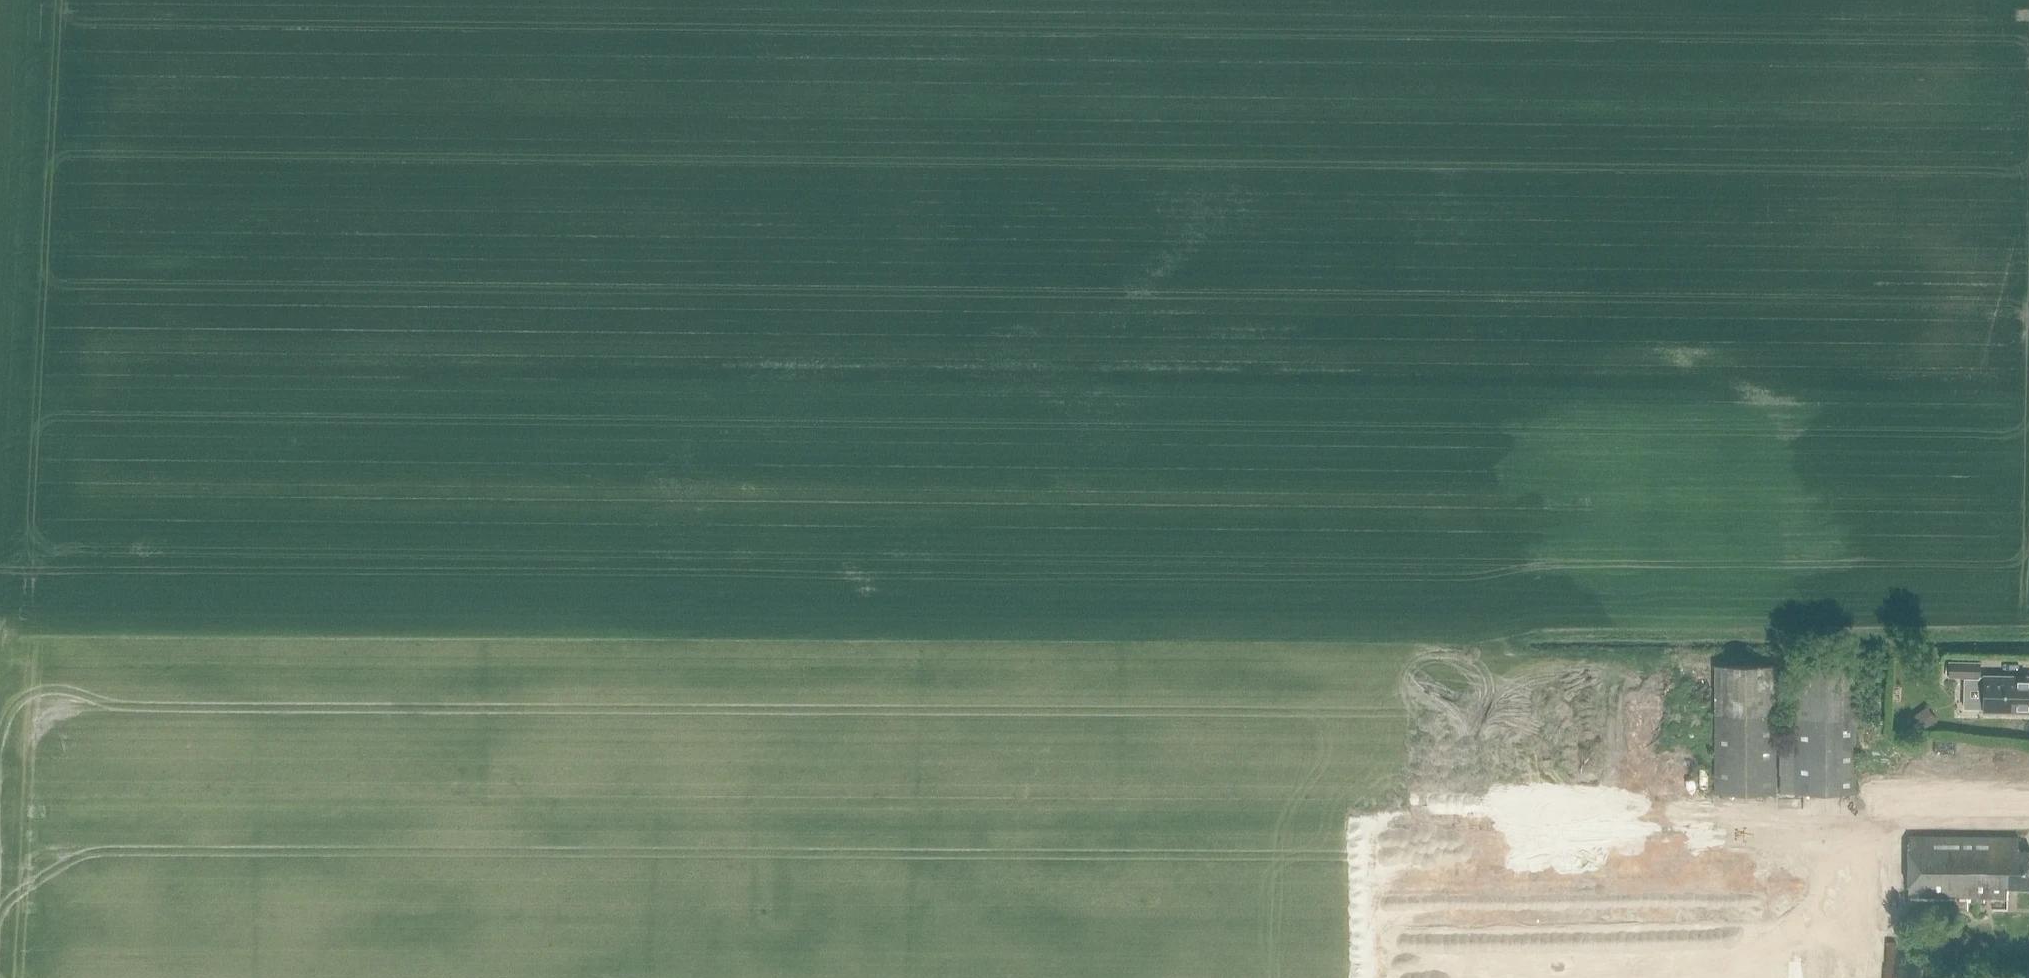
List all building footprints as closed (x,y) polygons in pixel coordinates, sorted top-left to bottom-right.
[(1980,678),(1980,663),(1949,662),(1949,676),(1980,678)] [(1712,669),(1712,716),(1712,796),(1778,796),(1778,669),(1712,669)] [(1779,794),(1856,794),(1856,669),(1796,669),(1796,744),(1779,744),(1779,794)] [(1984,676),(1984,711),(2028,712),(2028,677),(1984,676)] [(1918,734),(1937,719),(1925,705),(1907,720),(1918,734)] [(1434,774),(1434,815),(1515,815),(1515,775),(1434,774)] [(1434,819),(1432,977),(1906,977),(1906,942),(1858,942),(1859,823),(1434,819)] [(2018,851),(2019,838),(1909,837),(1908,910),(1968,910),(1968,902),(1984,902),(1985,899),(2008,899),(2008,888),(2028,889),(2028,851),(2018,851)]
